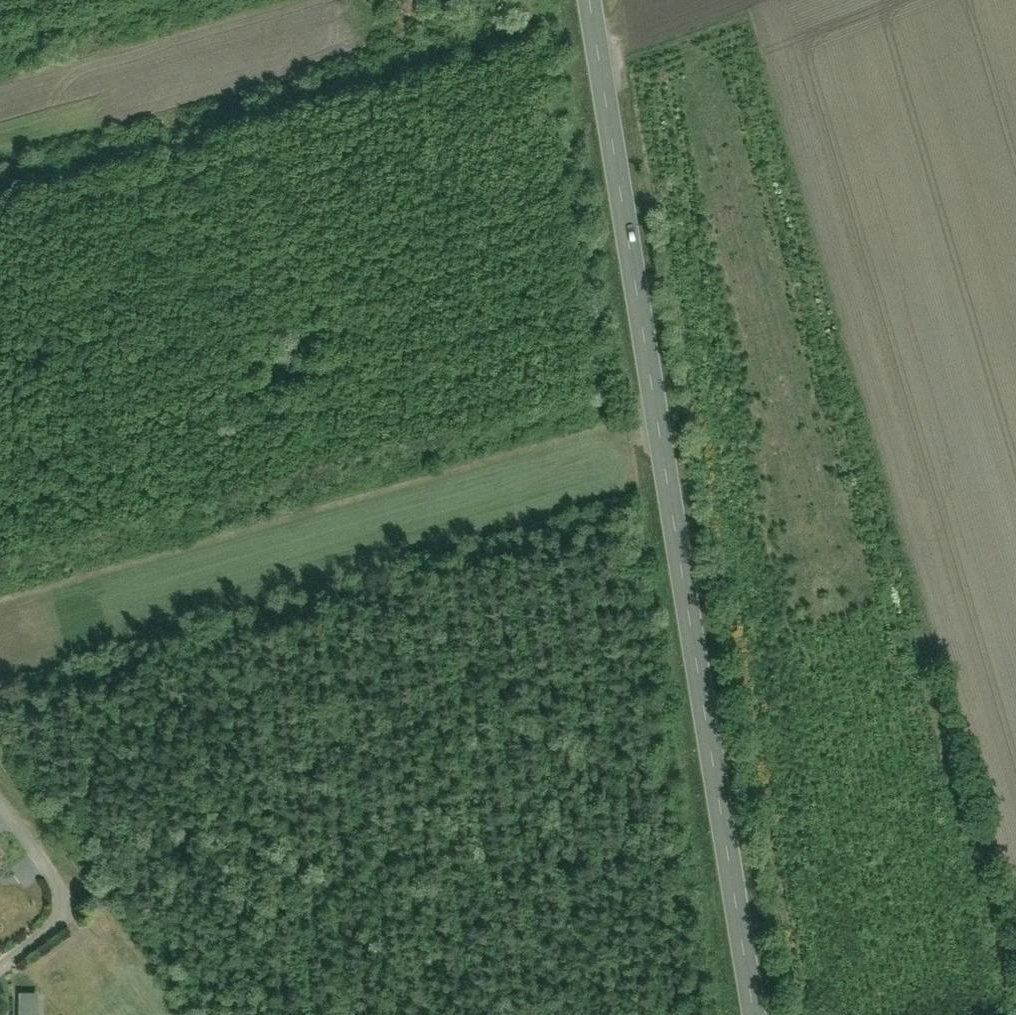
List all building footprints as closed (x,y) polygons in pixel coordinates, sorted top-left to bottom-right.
[(24,1003),(24,1014),(41,1014),(41,1003),(24,1003)]
